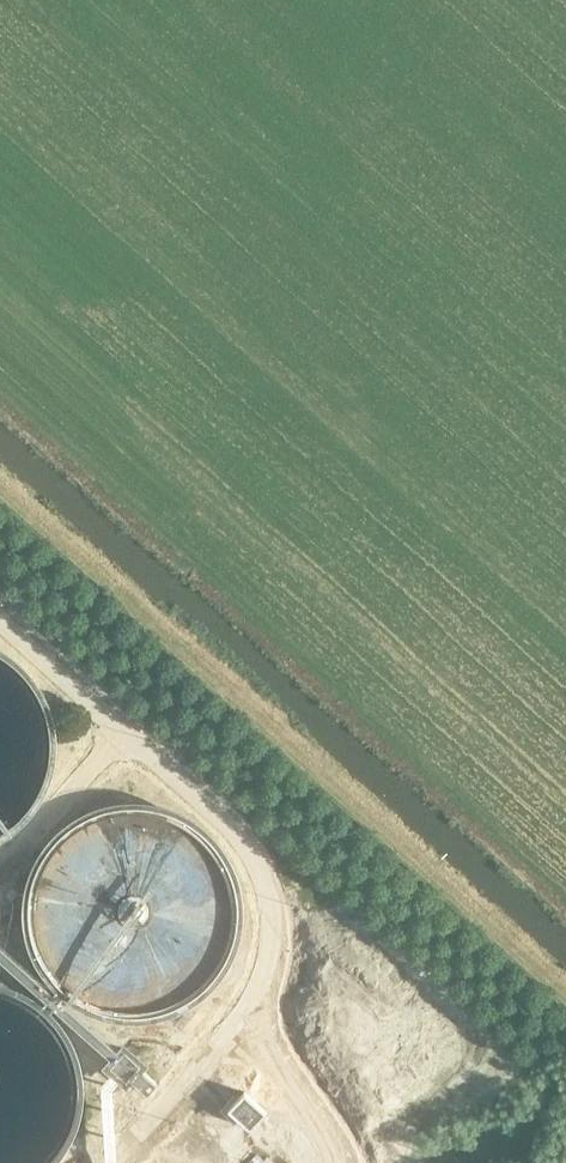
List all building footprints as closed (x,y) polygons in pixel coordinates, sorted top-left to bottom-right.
[(124,1041),(117,1049),(111,1056),(103,1065),(127,1086),(133,1079),(148,1092),(157,1082),(143,1069),(149,1062),(124,1041)]
